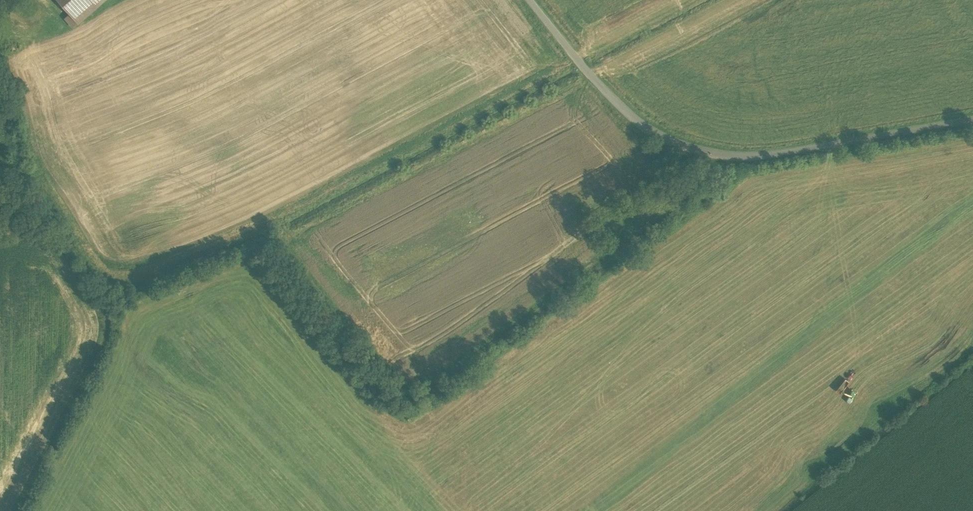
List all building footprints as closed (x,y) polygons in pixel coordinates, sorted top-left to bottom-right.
[(79,21),(103,0),(61,0),(79,21)]
